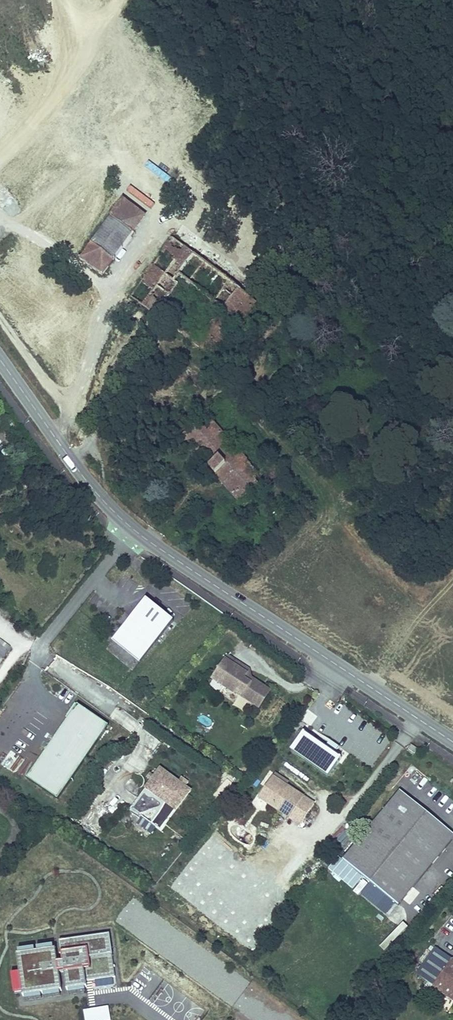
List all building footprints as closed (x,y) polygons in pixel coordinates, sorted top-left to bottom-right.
[(148,214),(125,197),(81,256),(103,273),(148,214)] [(173,274),(198,292),(215,270),(170,238),(127,296),(152,314),(175,283),(170,279),(173,274)] [(215,270),(198,292),(222,309),(195,346),(212,358),(255,300),(215,270)] [(259,474),(209,417),(183,439),(239,503),(256,489),(250,482),(259,474)] [(140,662),(174,621),(146,599),(112,640),(140,662)] [(0,643),(0,662),(9,649),(0,643)] [(271,688),(262,682),(247,672),(248,671),(250,667),(229,654),(227,658),(215,677),(211,683),(249,708),(253,703),(258,702),(261,704),(271,688)] [(76,705),(27,778),(57,799),(107,725),(76,705)] [(303,731),(291,749),(329,776),(341,758),(303,731)] [(418,750),(411,746),(408,750),(415,755),(418,750)] [(25,760),(19,773),(25,777),(32,764),(25,760)] [(191,790),(160,768),(139,799),(149,805),(141,816),(144,818),(140,824),(153,834),(157,828),(162,831),(191,790)] [(289,781),(276,772),(273,776),(287,785),(289,781)] [(287,785),(273,776),(259,797),(291,817),(305,796),(287,785)] [(343,859),(398,904),(452,838),(452,835),(399,791),(343,859)] [(301,824),(315,803),(305,796),(291,817),(301,824)] [(139,799),(131,809),(141,816),(149,805),(139,799)] [(109,934),(59,941),(62,961),(57,962),(56,949),(17,955),(19,973),(22,993),(23,996),(62,991),(59,972),(64,972),(67,990),(87,987),(86,981),(85,976),(91,975),(92,980),(115,977),(109,934)] [(418,975),(433,985),(451,959),(436,949),(418,975)] [(451,959),(433,985),(452,1000),(452,960),(451,959)] [(19,973),(11,974),(14,995),(22,993),(19,973)] [(83,1010),(85,1019),(111,1019),(108,1006),(93,1009),(83,1010)]
